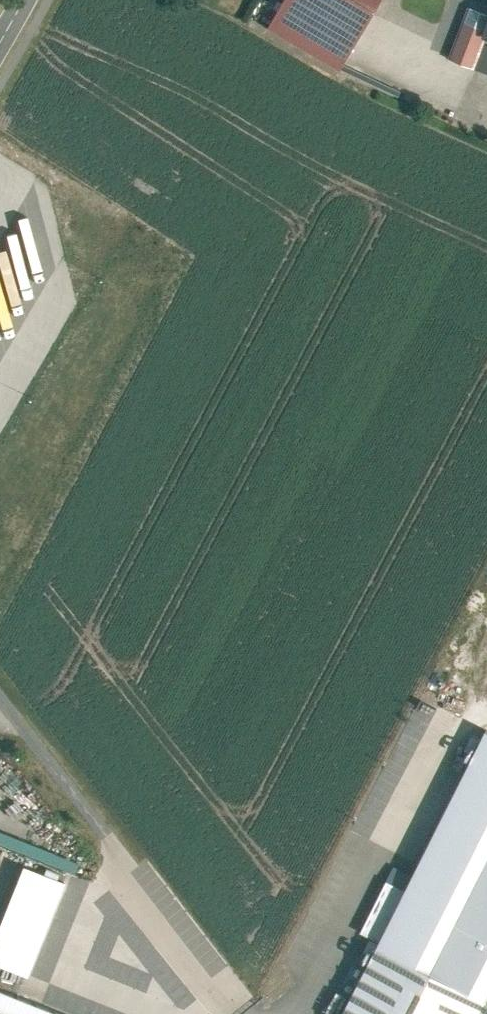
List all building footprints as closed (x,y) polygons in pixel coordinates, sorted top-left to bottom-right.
[(266,24),(341,67),(379,0),(279,0),(266,24)] [(380,34),(449,59),(463,20),(468,6),(470,0),(392,0),(380,34)] [(486,29),(486,28),(486,13),(468,6),(463,20),(486,29)] [(486,29),(463,20),(449,59),(475,69),(486,37),(484,36),(486,29)] [(379,944),(430,971),(486,862),(486,735),(407,889),(380,942),(379,944)] [(0,929),(0,966),(27,976),(65,882),(25,866),(0,929)] [(359,932),(380,942),(407,889),(387,879),(359,932)] [(343,1013),(486,1013),(486,1000),(430,971),(379,944),(343,1013)] [(0,990),(0,1013),(60,1013),(0,990)]
